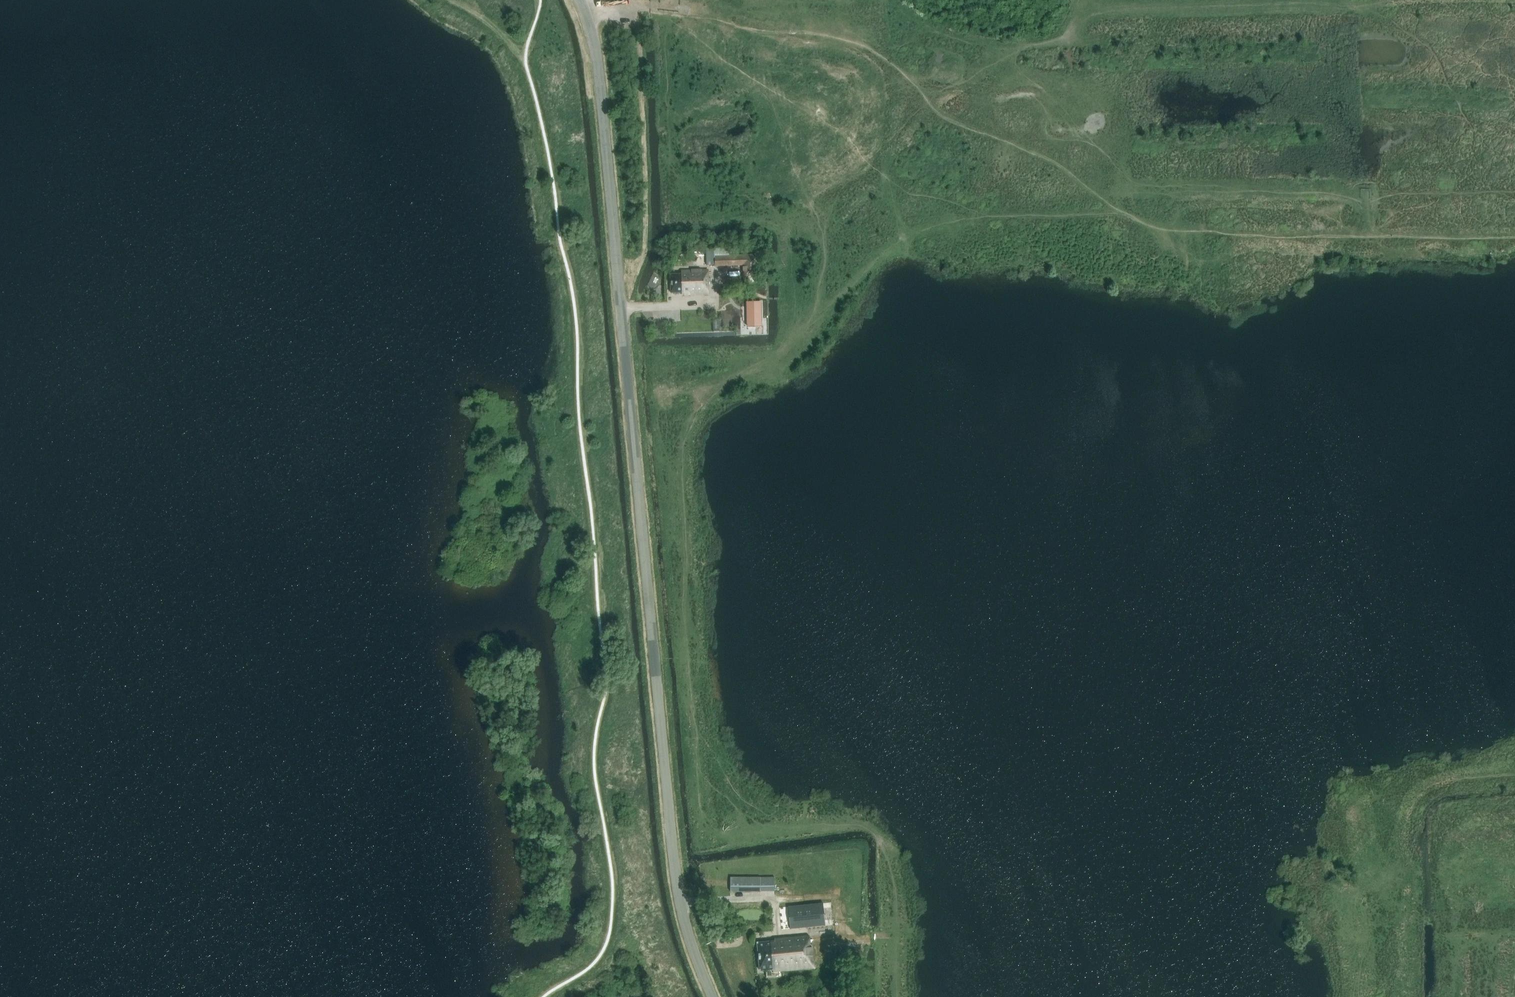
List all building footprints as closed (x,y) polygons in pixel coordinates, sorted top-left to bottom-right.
[(760,276),(759,255),(716,256),(716,266),(744,265),(745,277),(760,276)] [(706,287),(708,287),(708,271),(682,271),(682,275),(671,275),(671,293),(682,292),(682,295),(706,295),(706,287)] [(747,303),(747,327),(761,326),(761,302),(747,303)] [(775,891),(775,877),(730,877),(730,892),(760,892),(760,891),(775,891)] [(831,902),(780,907),(782,929),(794,928),(807,927),(833,924),(831,902)] [(809,936),(808,936),(774,939),(774,941),(757,943),(760,971),(772,969),(773,971),(814,968),(812,944),(810,945),(810,936),(809,936)]
